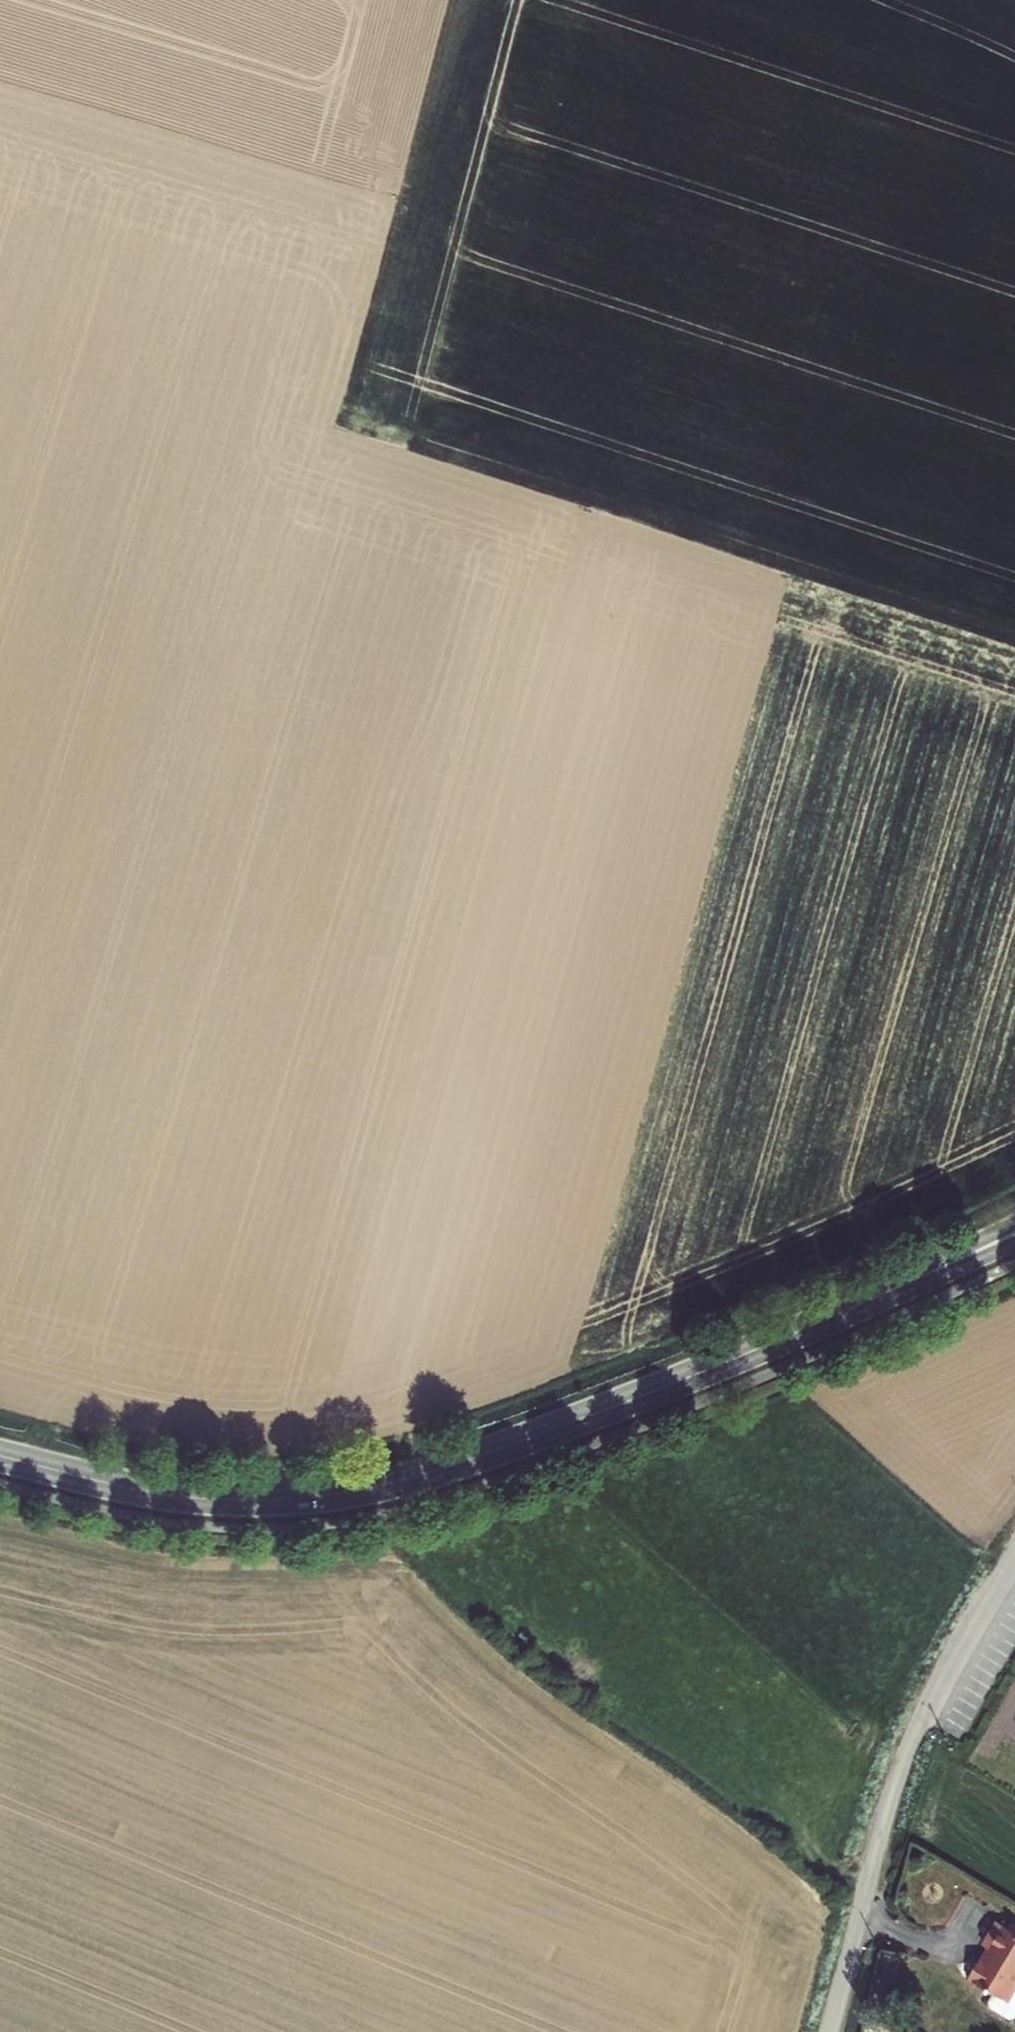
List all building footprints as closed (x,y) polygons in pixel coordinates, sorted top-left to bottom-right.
[(996,1921),(982,1944),(990,1949),(979,1966),(977,1964),(968,1979),(1008,2003),(1014,1993),(1014,1932),(996,1921)]
